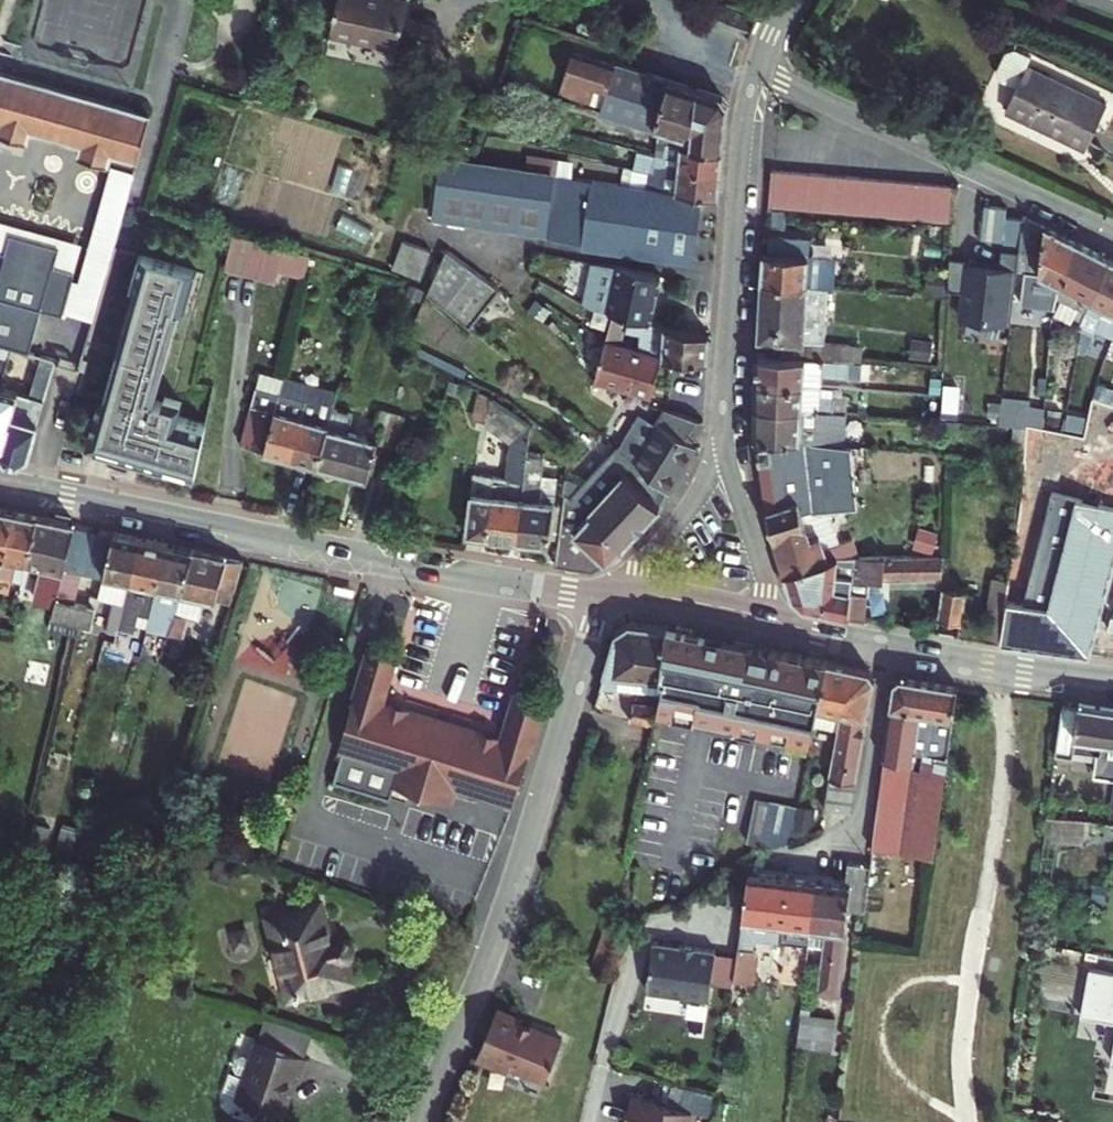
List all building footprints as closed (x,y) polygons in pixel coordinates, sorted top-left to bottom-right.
[(407,18),(411,5),(392,0),(340,0),(332,31),(398,50),(407,18)] [(610,62),(574,50),(565,77),(608,91),(617,64),(610,62)] [(1099,101),(1023,62),(1001,105),(1034,121),(1080,145),(1099,101)] [(726,97),(617,64),(608,91),(600,113),(656,132),(656,128),(689,139),(688,147),(722,151),(723,132),(726,97)] [(24,132),(55,140),(70,93),(0,73),(0,138),(21,144),(24,132)] [(150,115),(70,93),(55,140),(80,147),(76,158),(106,167),(110,155),(137,162),(142,145),(150,115)] [(655,142),(665,144),(682,146),(688,147),(689,139),(656,128),(656,132),(655,142)] [(663,160),(665,144),(655,142),(654,156),(663,160)] [(682,146),(679,169),(720,176),(721,162),(722,151),(688,147),(682,146)] [(135,167),(137,162),(110,155),(106,167),(61,328),(52,359),(79,366),(126,199),(135,167)] [(663,160),(654,156),(653,164),(662,166),(663,160)] [(635,172),(633,184),(645,186),(678,191),(701,195),(719,198),(719,186),(720,176),(679,169),(662,166),(653,164),(652,176),(635,172)] [(677,196),(564,179),(554,177),(484,166),(473,224),(547,236),(558,238),(585,242),(584,247),(691,265),(699,213),(676,209),(677,196)] [(135,167),(126,199),(139,203),(149,171),(135,167)] [(627,170),(625,183),(633,184),(635,172),(627,170)] [(947,221),(947,185),(822,175),(819,211),(947,221)] [(678,191),(677,196),(676,209),(699,213),(701,195),(678,191)] [(979,235),(999,245),(1003,214),(1003,207),(981,204),(979,235)] [(1003,214),(999,245),(1017,253),(1020,217),(1003,214)] [(1020,214),(1020,217),(1017,253),(1016,271),(1029,278),(1022,313),(1034,319),(1034,310),(1038,284),(1039,273),(1044,228),(1045,226),(1020,214)] [(1039,273),(1062,286),(1082,246),(1070,240),(1044,228),(1039,273)] [(238,229),(229,266),(264,275),(265,272),(272,238),(238,229)] [(771,233),(770,251),(809,254),(810,236),(771,233)] [(272,238),(265,272),(299,281),(308,248),(272,238)] [(404,238),(395,265),(425,276),(435,249),(404,238)] [(1062,286),(1093,302),(1112,264),(1112,262),(1101,256),(1082,246),(1062,286)] [(478,319),(499,275),(446,250),(426,294),(478,319)] [(764,265),(763,282),(808,284),(832,286),(833,273),(808,270),(809,254),(770,251),(765,251),(764,265)] [(612,310),(611,316),(653,323),(657,300),(662,273),(617,265),(614,266),(594,262),(589,304),(595,307),(612,310)] [(1093,302),(1112,312),(1112,264),(1093,302)] [(772,341),(772,355),(849,361),(852,362),(854,347),(804,343),(808,284),(763,282),(762,281),(761,319),(761,340),(772,341)] [(1044,285),(1038,284),(1034,310),(1045,312),(1048,292),(1043,291),(1044,285)] [(1083,307),(1076,302),(1066,321),(1080,328),(1092,305),(1086,302),(1083,307)] [(1092,305),(1080,328),(1094,335),(1103,318),(1095,313),(1097,308),(1092,305)] [(4,310),(0,324),(0,344),(8,346),(38,354),(52,359),(61,328),(33,320),(34,318),(4,310)] [(611,316),(608,340),(665,356),(712,360),(712,348),(713,332),(653,323),(611,316)] [(111,353),(136,359),(140,345),(115,338),(111,353)] [(608,340),(603,379),(604,381),(656,395),(665,356),(608,340)] [(24,461),(52,359),(38,354),(25,392),(0,386),(0,453),(4,457),(24,461)] [(849,361),(772,355),(761,354),(760,383),(822,387),(824,376),(847,379),(849,361)] [(177,380),(141,370),(135,397),(171,406),(177,380)] [(760,397),(760,406),(830,412),(831,397),(822,396),(822,387),(760,383),(760,397)] [(319,463),(330,426),(334,409),(335,407),(339,393),(307,385),(302,400),(308,402),(293,456),(306,460),(319,463)] [(1089,390),(1068,386),(1061,424),(1062,424),(1083,427),(1089,390)] [(267,450),(293,456),(308,402),(302,400),(256,388),(242,443),(267,450)] [(344,470),(369,476),(376,450),(380,436),(384,423),(375,420),(382,405),(375,403),(371,419),(367,436),(343,430),(348,411),(335,407),(334,409),(330,426),(319,463),(344,470)] [(382,405),(375,420),(384,423),(387,412),(388,406),(382,405)] [(666,405),(636,457),(671,491),(689,461),(704,436),(704,433),(697,431),(703,415),(666,405)] [(515,411),(498,406),(492,434),(508,438),(515,411)] [(760,406),(759,438),(808,442),(831,443),(833,424),(829,423),(830,412),(760,406)] [(125,412),(123,422),(146,428),(148,418),(125,412)] [(403,415),(387,412),(384,423),(380,436),(396,440),(403,415)] [(146,428),(123,422),(114,458),(137,464),(160,470),(171,424),(148,418),(146,428)] [(1019,496),(1043,501),(1053,423),(1042,421),(1029,419),(1028,428),(1024,458),(1019,496)] [(1051,502),(1062,424),(1061,424),(1053,423),(1043,501),(1051,502)] [(815,495),(808,442),(759,438),(760,446),(773,445),(774,461),(763,462),(768,494),(771,508),(805,498),(815,495)] [(760,446),(763,462),(774,461),(773,445),(760,446)] [(627,471),(665,502),(671,491),(636,457),(627,471)] [(477,476),(467,531),(494,534),(522,538),(529,462),(518,461),(515,481),(477,476)] [(529,462),(522,538),(537,540),(552,541),(552,537),(562,539),(567,503),(544,498),(547,465),(529,462)] [(639,529),(665,502),(627,471),(601,498),(592,508),(594,510),(626,541),(639,529)] [(601,498),(567,473),(565,486),(569,488),(592,508),(601,498)] [(560,559),(594,565),(608,561),(617,552),(626,541),(594,510),(592,508),(569,488),(567,503),(562,539),(560,559)] [(1014,534),(1011,552),(1048,557),(1055,503),(1051,502),(1043,501),(1019,496),(1014,534)] [(771,508),(791,569),(843,554),(839,543),(820,548),(805,498),(771,508)] [(14,512),(1,509),(0,509),(0,577),(14,512)] [(0,577),(0,578),(12,580),(17,559),(27,561),(37,516),(25,514),(14,512),(0,577)] [(37,516),(27,561),(46,564),(39,602),(57,606),(74,529),(75,524),(56,520),(37,516)] [(916,545),(937,550),(942,529),(921,524),(916,545)] [(82,531),(74,529),(57,606),(55,617),(93,626),(98,599),(77,594),(82,572),(103,577),(110,536),(82,531)] [(118,639),(121,621),(137,536),(128,535),(120,533),(111,531),(110,536),(103,577),(98,599),(116,602),(109,638),(118,639)] [(1001,638),(1008,578),(1011,552),(1014,534),(1002,533),(988,635),(1001,638)] [(137,536),(121,621),(136,624),(138,617),(148,619),(163,542),(150,539),(137,536)] [(176,545),(163,542),(148,619),(147,627),(166,631),(189,547),(176,545)] [(189,547),(166,631),(182,635),(187,616),(196,619),(204,595),(215,597),(217,588),(226,555),(207,551),(189,547)] [(843,554),(791,569),(798,589),(801,594),(806,598),(811,601),(850,610),(888,618),(890,606),(871,602),(874,587),(833,579),(834,573),(854,574),(854,578),(882,578),(882,575),(940,574),(941,552),(843,554)] [(240,558),(226,555),(217,588),(231,591),(240,558)] [(1027,642),(1053,646),(1061,587),(1066,587),(1068,571),(1039,566),(1037,582),(1008,578),(1001,638),(1027,642)] [(965,586),(941,583),(937,611),(960,615),(965,586)] [(621,627),(605,681),(667,691),(670,674),(664,672),(669,624),(651,621),(634,618),(621,627)] [(665,700),(663,706),(703,715),(814,738),(818,722),(832,658),(720,635),(669,624),(664,672),(670,674),(667,691),(665,700)] [(513,717),(391,682),(406,633),(379,625),(348,732),(353,733),(345,762),(402,778),(406,765),(461,781),(465,765),(526,783),(555,678),(526,670),(513,717)] [(852,663),(832,658),(818,722),(842,727),(828,804),(855,808),(879,674),(872,667),(852,663)] [(878,843),(940,851),(962,684),(933,679),(903,674),(898,679),(878,843)] [(663,706),(665,700),(637,696),(634,713),(661,718),(663,706)] [(1065,701),(1059,754),(1074,756),(1078,734),(1109,739),(1103,774),(1112,776),(1112,709),(1109,709),(1065,701)] [(768,847),(773,803),(758,801),(753,844),(768,847)] [(768,847),(794,838),(801,807),(773,803),(768,847)] [(836,877),(821,876),(814,941),(829,943),(823,988),(843,990),(853,903),(870,905),(876,859),(854,857),(850,879),(836,877)] [(786,936),(794,873),(774,870),(754,868),(741,975),(761,977),(764,950),(760,944),(761,932),(786,936)] [(807,874),(794,873),(786,936),(784,959),(793,960),(795,938),(814,941),(821,876),(807,874)] [(324,899),(271,913),(293,993),(355,976),(348,955),(351,953),(353,950),(353,947),(353,943),(351,940),(348,938),(345,937),(342,937),(334,938),(324,899)] [(714,955),(653,948),(645,1018),(706,1024),(714,955)] [(1086,967),(1079,1015),(1112,1020),(1112,971),(1086,967)] [(264,1008),(255,1038),(302,1052),(310,1022),(264,1008)] [(532,1019),(507,1008),(486,1055),(518,1069),(519,1065),(554,1080),(571,1040),(531,1022),(532,1019)] [(854,1045),(857,1017),(806,1012),(803,1040),(854,1045)] [(302,1052),(255,1038),(250,1056),(241,1054),(236,1057),(233,1065),(236,1070),(245,1073),(238,1097),(284,1110),(294,1069),(300,1071),(305,1053),(302,1052)] [(638,1094),(633,1121),(697,1121),(700,1106),(638,1094)]
